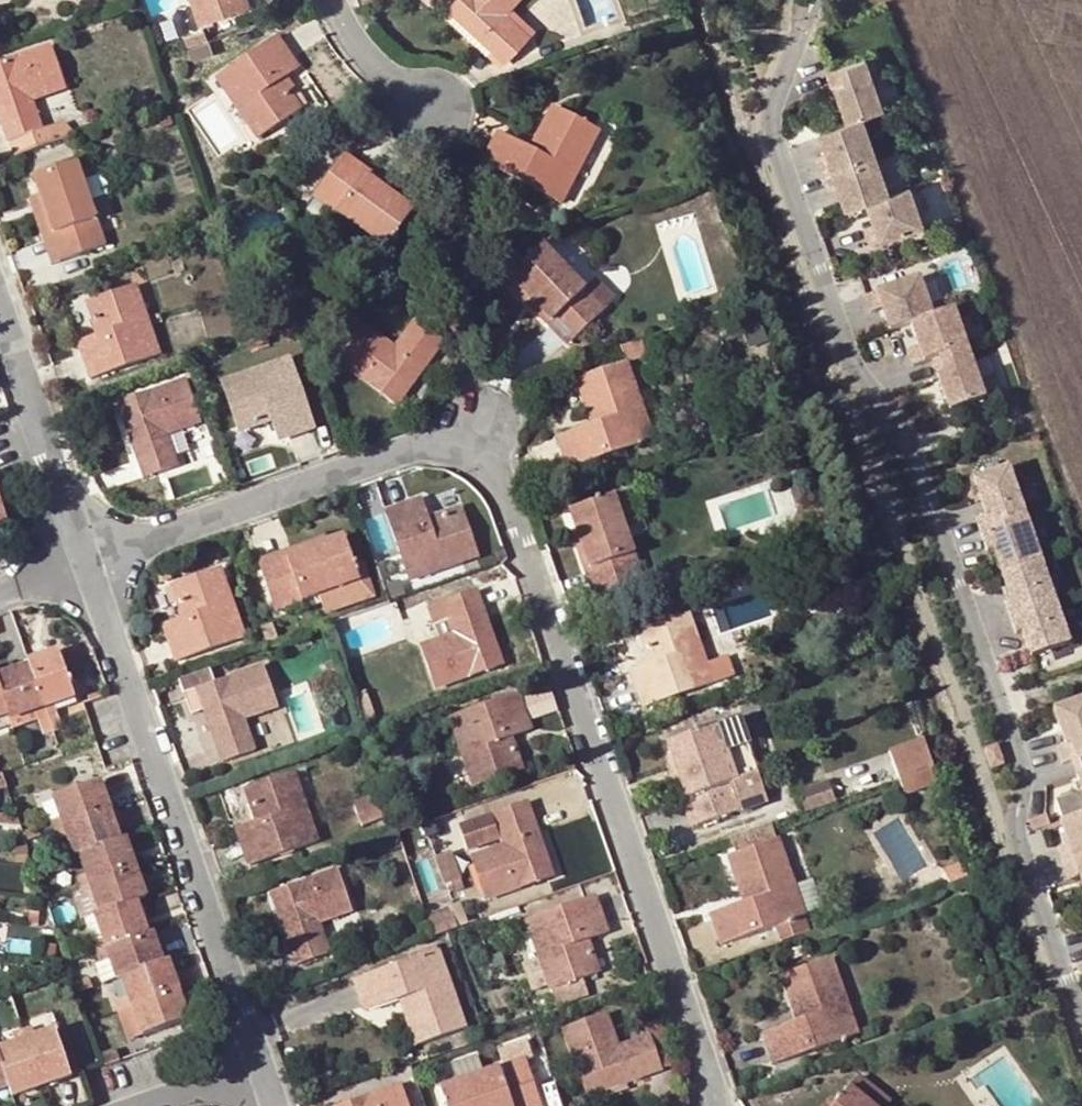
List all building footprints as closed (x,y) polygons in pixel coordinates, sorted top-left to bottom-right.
[(199,24),(243,9),(240,0),(191,0),(199,24)] [(246,0),(240,0),(243,9),(248,7),(246,0)] [(452,5),(495,44),(490,50),(504,62),(528,36),(529,34),(507,14),(520,0),(456,0),(452,5)] [(495,44),(452,5),(447,10),(490,50),(495,44)] [(511,70),(504,62),(490,50),(447,10),(443,15),(506,75),(511,70)] [(209,39),(205,29),(185,36),(188,46),(209,39)] [(548,55),(528,36),(504,62),(511,70),(548,55)] [(279,81),(286,76),(297,69),(274,37),(214,78),(256,140),(295,113),(286,101),(291,97),(288,93),(279,81)] [(40,131),(31,100),(62,89),(48,49),(0,66),(0,101),(3,110),(0,111),(0,122),(7,142),(40,131)] [(834,87),(846,122),(861,117),(882,109),(864,58),(825,72),(831,89),(834,87)] [(294,88),(286,76),(279,81),(288,93),(294,88)] [(300,109),(291,97),(286,101),(295,113),(300,109)] [(551,106),(529,149),(535,153),(557,109),(551,106)] [(535,153),(529,149),(498,133),(483,163),(561,203),(598,131),(557,109),(535,153)] [(846,122),(819,132),(827,154),(816,158),(821,173),(874,153),(861,117),(846,122)] [(53,145),(68,140),(63,124),(49,128),(53,145)] [(7,142),(13,159),(53,145),(49,128),(40,131),(7,142)] [(889,194),(874,153),(821,173),(827,189),(838,185),(846,209),(867,202),(889,194)] [(363,177),(366,171),(343,154),(313,196),(385,248),(391,240),(412,212),(397,201),(363,177)] [(33,181),(39,198),(62,261),(104,245),(75,165),(33,181)] [(401,196),(366,171),(363,177),(397,201),(401,196)] [(889,194),(867,202),(875,224),(864,228),(869,243),(922,223),(909,187),(889,194)] [(62,261),(39,198),(28,202),(51,265),(62,261)] [(428,224),(412,212),(391,240),(407,252),(428,224)] [(508,279),(521,292),(571,342),(611,301),(550,237),(508,279)] [(176,245),(164,248),(167,259),(179,255),(176,245)] [(621,262),(604,268),(609,286),(627,280),(621,262)] [(880,309),(888,331),(909,324),(931,316),(917,278),(863,297),(869,313),(880,309)] [(97,319),(91,320),(97,336),(78,343),(91,379),(158,355),(134,287),(91,302),(97,319)] [(571,342),(521,292),(516,296),(566,346),(571,342)] [(85,304),(91,320),(97,319),(91,302),(85,304)] [(909,324),(917,347),(905,350),(911,367),(930,360),(965,348),(952,309),(931,316),(909,324)] [(414,321),(403,335),(432,357),(443,342),(414,321)] [(341,363),(391,401),(419,366),(393,348),(368,328),(341,363)] [(419,366),(391,401),(397,405),(432,357),(403,335),(393,348),(419,366)] [(965,348),(930,360),(948,410),(982,397),(965,348)] [(221,383),(236,426),(251,420),(253,425),(270,419),(278,439),(313,426),(290,360),(221,383)] [(597,423),(591,425),(559,437),(570,468),(651,439),(625,362),(582,378),(597,423)] [(576,380),(591,425),(597,423),(582,378),(576,380)] [(183,382),(124,402),(138,443),(166,433),(198,422),(183,382)] [(138,443),(124,402),(118,405),(138,461),(171,449),(166,433),(138,443)] [(251,420),(236,426),(238,431),(253,425),(251,420)] [(176,465),(171,449),(138,461),(144,476),(176,465)] [(1007,468),(972,480),(984,515),(974,519),(980,535),(1025,520),(1007,468)] [(570,510),(576,529),(599,596),(641,582),(613,496),(570,510)] [(447,519),(445,513),(428,519),(421,500),(385,513),(409,581),(477,557),(463,513),(447,519)] [(461,508),(445,513),(447,519),(463,513),(461,508)] [(980,535),(985,552),(992,549),(1001,575),(1039,561),(1025,520),(980,535)] [(599,596),(576,529),(569,531),(591,599),(599,596)] [(256,560),(258,567),(324,543),(321,536),(256,560)] [(324,543),(258,567),(274,610),(318,594),(357,580),(352,568),(342,536),(324,543)] [(819,560),(816,553),(816,550),(801,556),(805,566),(819,560)] [(1001,575),(1010,600),(1003,602),(1009,618),(1054,603),(1039,561),(1001,575)] [(357,580),(318,594),(325,615),(374,597),(363,564),(352,568),(357,580)] [(182,599),(177,601),(183,619),(163,626),(175,661),(243,638),(219,569),(177,584),(182,599)] [(171,586),(177,601),(182,599),(177,584),(171,586)] [(444,605),(450,621),(483,609),(478,593),(444,605)] [(1054,603),(1009,618),(1014,635),(1021,632),(1030,657),(1068,644),(1054,603)] [(450,621),(444,605),(431,610),(442,641),(456,636),(450,621)] [(708,607),(688,613),(706,665),(726,658),(708,607)] [(450,621),(456,636),(482,626),(496,666),(502,663),(483,609),(450,621)] [(650,645),(644,646),(650,664),(630,671),(642,707),(652,704),(656,716),(686,705),(682,692),(732,675),(726,658),(706,665),(688,613),(644,628),(650,645)] [(277,618),(262,624),(266,637),(282,631),(277,618)] [(482,626),(456,636),(442,641),(423,647),(436,687),(496,666),(482,626)] [(638,630),(644,646),(650,645),(644,628),(638,630)] [(57,652),(28,662),(29,665),(48,718),(58,715),(54,704),(73,697),(57,652)] [(331,661),(323,664),(328,678),(336,676),(331,661)] [(7,714),(10,720),(34,711),(38,722),(48,718),(29,665),(14,671),(11,664),(0,668),(0,693),(7,714)] [(209,668),(179,679),(154,688),(159,704),(185,695),(197,690),(204,712),(222,762),(255,750),(250,736),(244,720),(278,708),(263,667),(214,685),(209,668)] [(197,690),(185,695),(193,716),(204,712),(197,690)] [(363,692),(353,696),(359,713),(369,708),(363,692)] [(511,756),(517,754),(511,738),(531,730),(517,694),(450,718),(474,786),(516,772),(511,756)] [(1064,744),(1055,748),(1060,764),(1070,761),(1081,756),(1081,700),(1052,710),(1064,744)] [(10,720),(11,725),(15,736),(41,727),(38,722),(34,711),(10,720)] [(11,725),(10,720),(7,714),(0,717),(0,729),(11,725)] [(48,718),(53,732),(63,729),(58,715),(48,718)] [(738,715),(668,741),(674,758),(699,825),(769,799),(738,715)] [(43,735),(53,732),(48,718),(38,722),(41,727),(43,735)] [(261,732),(250,736),(255,750),(266,746),(261,732)] [(891,750),(902,779),(932,768),(936,767),(925,738),(891,750)] [(987,743),(994,763),(1005,759),(998,740),(987,743)] [(523,770),(517,754),(511,756),(516,772),(523,770)] [(1081,795),(1081,756),(1070,761),(1081,795)] [(699,825),(674,758),(666,761),(690,828),(699,825)] [(932,768),(902,779),(907,795),(938,784),(932,768)] [(295,773),(304,802),(316,799),(306,769),(295,773)] [(256,802),(250,805),(256,823),(237,829),(250,866),(317,842),(304,802),(295,773),(250,787),(256,802)] [(830,780),(799,790),(806,812),(838,801),(830,780)] [(42,826),(45,834),(54,830),(109,811),(99,782),(54,798),(62,818),(42,826)] [(244,789),(250,805),(256,802),(250,787),(244,789)] [(374,795),(354,803),(361,825),(382,818),(374,795)] [(527,824),(534,822),(528,804),(460,827),(467,850),(500,838),(503,847),(472,858),(486,898),(545,877),(527,824)] [(120,840),(109,811),(54,830),(58,842),(68,838),(75,856),(79,855),(120,840)] [(20,827),(16,816),(0,814),(0,825),(20,827)] [(1067,845),(1056,849),(1062,865),(1081,858),(1081,814),(1059,822),(1067,845)] [(552,874),(534,822),(527,824),(545,877),(552,874)] [(772,824),(722,841),(728,856),(777,838),(772,824)] [(780,943),(810,933),(804,915),(793,884),(777,838),(728,856),(744,901),(710,912),(721,945),(774,925),(780,943)] [(124,839),(120,840),(79,855),(86,875),(76,879),(79,888),(136,869),(124,839)] [(24,850),(14,850),(14,858),(23,859),(24,850)] [(450,851),(433,858),(443,887),(460,880),(450,851)] [(1078,877),(1081,888),(1081,858),(1062,865),(1067,881),(1078,877)] [(942,869),(947,885),(968,877),(962,861),(942,869)] [(136,869),(79,888),(82,894),(83,897),(93,894),(100,914),(130,903),(138,901),(147,898),(136,869)] [(338,871),(278,891),(291,931),(319,921),(351,910),(338,871)] [(813,877),(793,884),(804,915),(825,908),(813,877)] [(25,884),(24,894),(32,895),(33,886),(25,884)] [(567,896),(570,905),(586,899),(583,890),(567,896)] [(291,931),(278,891),(272,893),(291,949),(324,938),(319,921),(291,931)] [(100,914),(93,894),(83,897),(82,894),(73,896),(81,920),(86,919),(94,916),(100,914)] [(586,899),(570,905),(528,921),(551,989),(554,988),(585,977),(594,974),(587,957),(594,955),(588,939),(608,932),(596,896),(586,899)] [(144,919),(138,901),(130,903),(137,921),(144,919)] [(93,943),(97,952),(149,934),(144,919),(137,921),(130,903),(100,914),(94,916),(102,940),(95,942),(93,943)] [(457,924),(450,903),(425,912),(433,933),(457,924)] [(94,916),(86,919),(95,942),(102,940),(94,916)] [(149,934),(97,952),(101,964),(110,961),(116,978),(122,976),(163,962),(153,933),(149,934)] [(330,953),(324,938),(291,949),(296,965),(330,953)] [(40,943),(39,959),(55,960),(57,945),(40,943)] [(409,954),(411,961),(438,952),(436,945),(409,954)] [(438,952),(411,961),(355,982),(365,1011),(401,998),(406,996),(423,1042),(464,1027),(438,952)] [(599,972),(594,955),(587,957),(594,974),(599,972)] [(803,1018),(797,1020),(763,1032),(775,1064),(858,1035),(830,957),(787,972),(803,1018)] [(168,960),(163,962),(122,976),(130,997),(114,1002),(117,1011),(178,990),(168,960)] [(781,975),(797,1020),(803,1018),(787,972),(781,975)] [(592,995),(585,977),(554,988),(560,1006),(592,995)] [(189,1020),(178,990),(117,1011),(120,1020),(122,1019),(136,1013),(144,1035),(189,1020)] [(406,996),(401,998),(416,1045),(423,1042),(406,996)] [(136,1013),(122,1019),(128,1040),(144,1035),(136,1013)] [(565,1031),(586,1090),(641,1070),(644,1076),(661,1070),(648,1037),(619,1048),(607,1015),(565,1031)] [(648,1037),(661,1070),(677,1064),(661,1017),(644,1024),(648,1037)] [(31,1028),(22,1031),(42,1087),(71,1077),(53,1030),(34,1037),(31,1028)] [(11,1098),(42,1087),(22,1031),(13,1035),(17,1043),(0,1049),(0,1067),(5,1082),(8,1088),(11,1098)] [(539,1101),(526,1060),(532,1058),(526,1040),(506,1047),(512,1065),(441,1089),(447,1105),(525,1105),(539,1101)] [(108,1065),(118,1061),(123,1060),(120,1052),(105,1057),(108,1065)] [(641,1070),(586,1090),(589,1096),(644,1076),(641,1070)] [(848,1086),(872,1105),(887,1105),(890,1102),(857,1076),(848,1086)] [(848,1086),(835,1103),(833,1105),(872,1105),(848,1086)] [(347,1105),(408,1105),(401,1087),(347,1105)]
